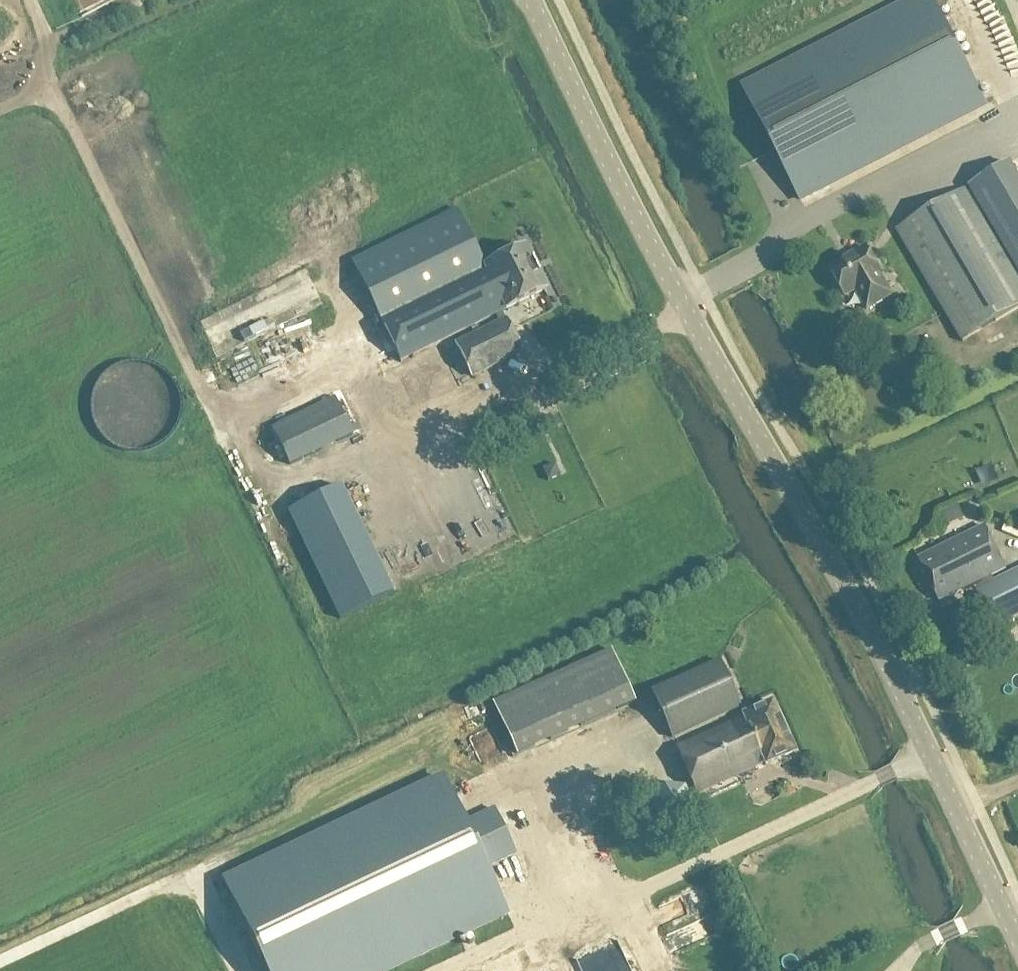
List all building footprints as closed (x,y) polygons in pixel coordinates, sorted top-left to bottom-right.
[(985,105),(931,0),(910,0),(742,86),(800,199),(985,105)] [(1009,162),(895,229),(961,341),(1017,307),(1017,178),(1009,162)] [(494,314),(498,322),(454,343),(471,377),(522,352),(505,318),(504,318),(501,312),(546,289),(524,246),(484,266),(457,209),(351,261),(399,361),(494,314)] [(865,246),(828,268),(845,295),(855,289),(866,309),(891,294),(879,275),(881,274),(865,246)] [(214,319),(226,343),(237,338),(226,313),(214,319)] [(123,431),(190,410),(170,347),(103,368),(123,431)] [(352,434),(334,397),(271,428),(289,465),(352,434)] [(340,485),(287,511),(339,618),(392,592),(340,485)] [(984,527),(919,558),(939,601),(974,585),(994,627),(1017,615),(1017,572),(993,584),(990,578),(1006,570),(984,527)] [(611,649),(510,695),(492,703),(515,754),(634,701),(611,649)] [(720,661),(651,691),(672,738),(740,707),(720,661)] [(763,762),(765,765),(794,752),(771,702),(742,715),(743,717),(677,747),(697,792),(763,762)] [(215,970),(384,970),(463,935),(443,890),(473,876),(453,830),(422,844),(402,799),(182,897),(215,970)] [(514,951),(460,970),(521,970),(514,951)]
